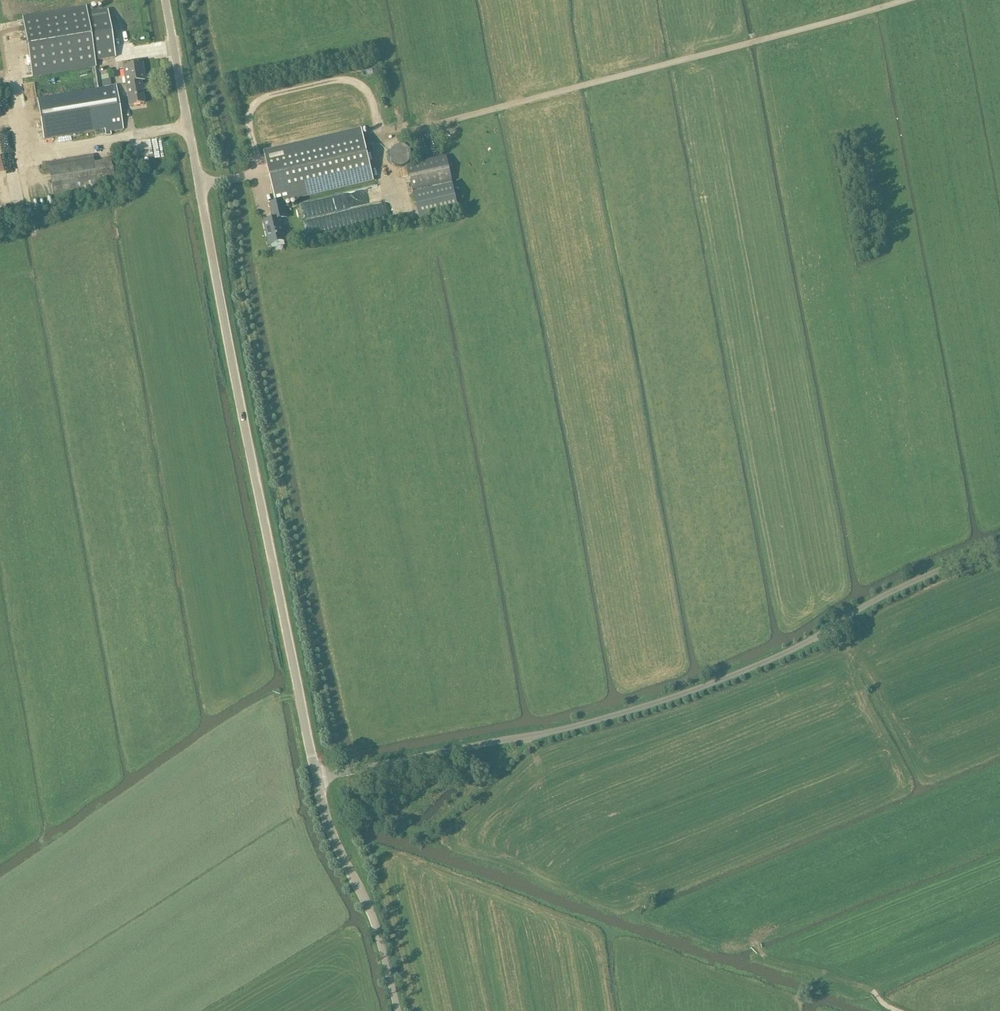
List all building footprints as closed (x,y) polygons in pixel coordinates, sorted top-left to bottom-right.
[(23,19),(32,76),(95,66),(94,61),(115,58),(107,10),(87,14),(86,9),(23,19)] [(144,103),(141,81),(145,80),(142,64),(123,67),(129,105),(144,103)] [(105,129),(105,133),(123,129),(116,86),(37,99),(43,140),(105,129)] [(269,171),(276,201),(276,203),(283,201),(374,180),(366,149),(361,128),(264,151),(269,171)] [(453,181),(447,156),(406,165),(412,191),(453,181)] [(61,167),(44,171),(46,181),(52,180),(51,178),(63,175),(61,167)] [(380,185),(352,191),(356,208),(384,201),(380,185)] [(453,185),(414,193),(420,220),(459,211),(453,185)] [(287,217),(283,201),(276,203),(276,201),(269,203),(273,220),(264,222),(269,245),(286,241),(281,218),(287,217)]
